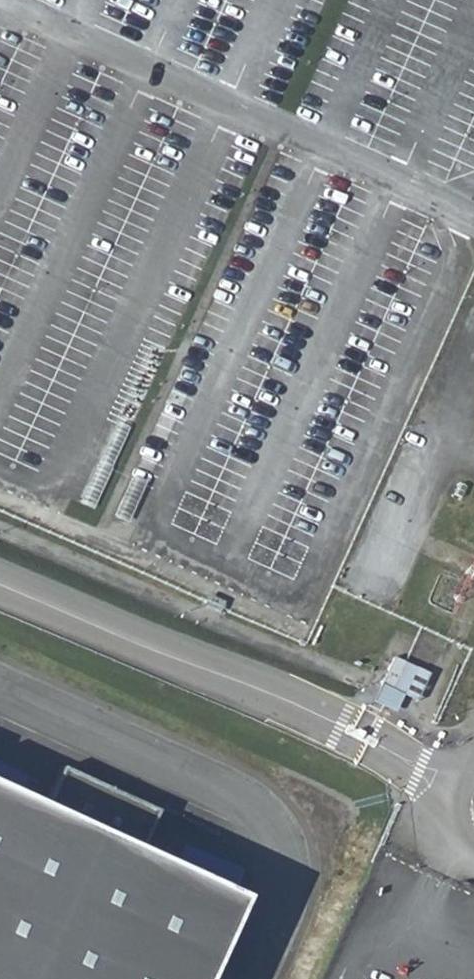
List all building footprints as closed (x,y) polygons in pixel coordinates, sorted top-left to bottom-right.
[(393,656),(374,701),(397,710),(405,692),(417,697),(428,671),(393,656)] [(228,900),(130,863),(151,817),(57,775),(36,821),(0,805),(0,978),(194,978),(228,900)]
